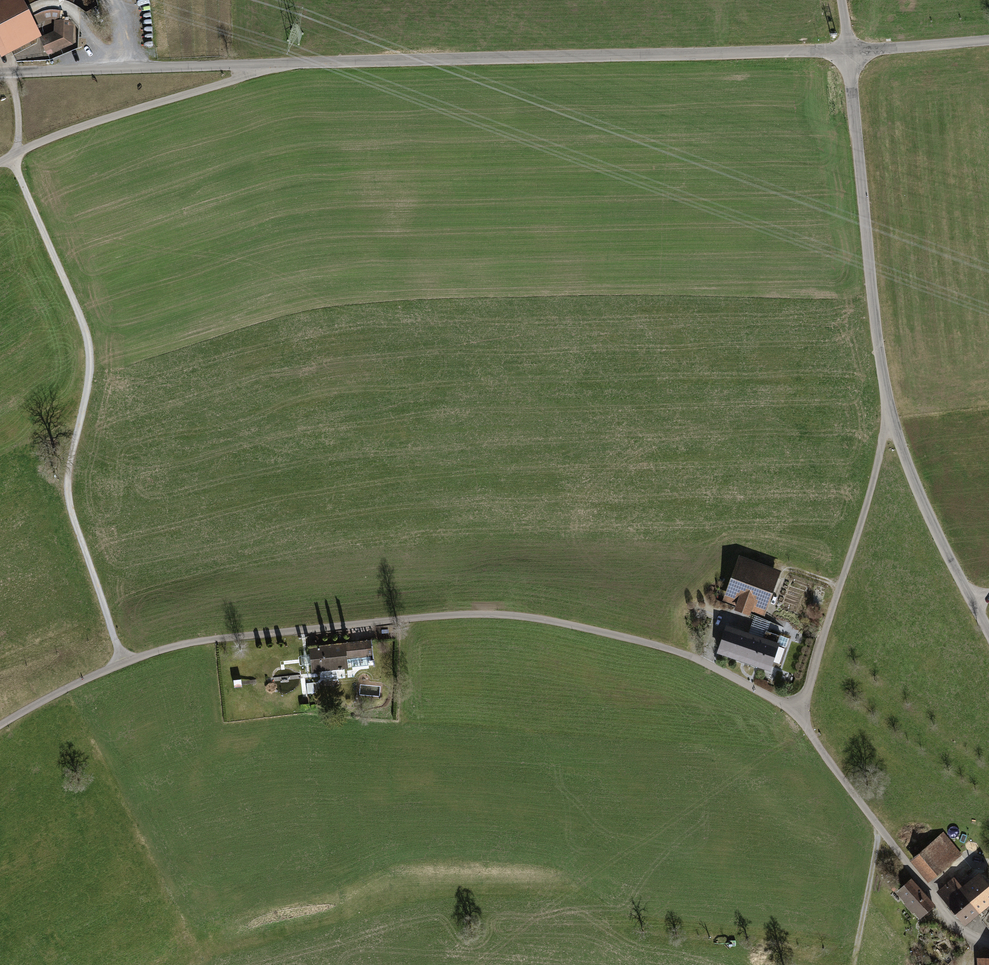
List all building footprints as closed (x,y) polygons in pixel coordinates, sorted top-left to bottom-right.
[(0,57),(39,37),(41,36),(36,25),(31,16),(23,0),(0,0),(0,56),(0,57)] [(42,11),(31,16),(36,25),(45,21),(47,20),(50,19),(52,19),(55,19),(59,19),(60,10),(58,10),(55,10),(52,10),(49,10),(45,10),(42,11)] [(70,20),(54,19),(54,31),(41,36),(39,37),(45,52),(49,55),(73,44),(74,25),(70,20)] [(781,571),(739,556),(723,601),(736,606),(734,611),(750,617),(752,612),(765,616),(781,571)] [(755,616),(749,634),(763,638),(766,630),(768,631),(771,622),(755,616)] [(749,634),(726,626),(717,654),(771,672),(780,644),(763,638),(749,634)] [(372,640),(309,647),(312,673),(349,669),(348,663),(347,659),(373,656),(373,661),(374,667),(375,667),(372,640)] [(373,656),(347,659),(348,663),(352,663),(353,668),(369,666),(368,661),(373,661),(373,656)] [(242,680),(234,681),(235,689),(242,688),(242,683),(242,680)] [(307,683),(308,694),(315,693),(313,683),(307,683)] [(943,831),(909,859),(927,881),(961,853),(943,831)] [(979,912),(988,903),(988,883),(978,870),(961,885),(954,876),(951,878),(979,912)] [(911,877),(895,891),(905,902),(903,903),(912,912),(913,911),(919,917),(935,903),(911,877)] [(979,912),(951,878),(936,891),(964,924),(979,912)] [(976,957),(977,964),(988,964),(988,956),(976,957)]
